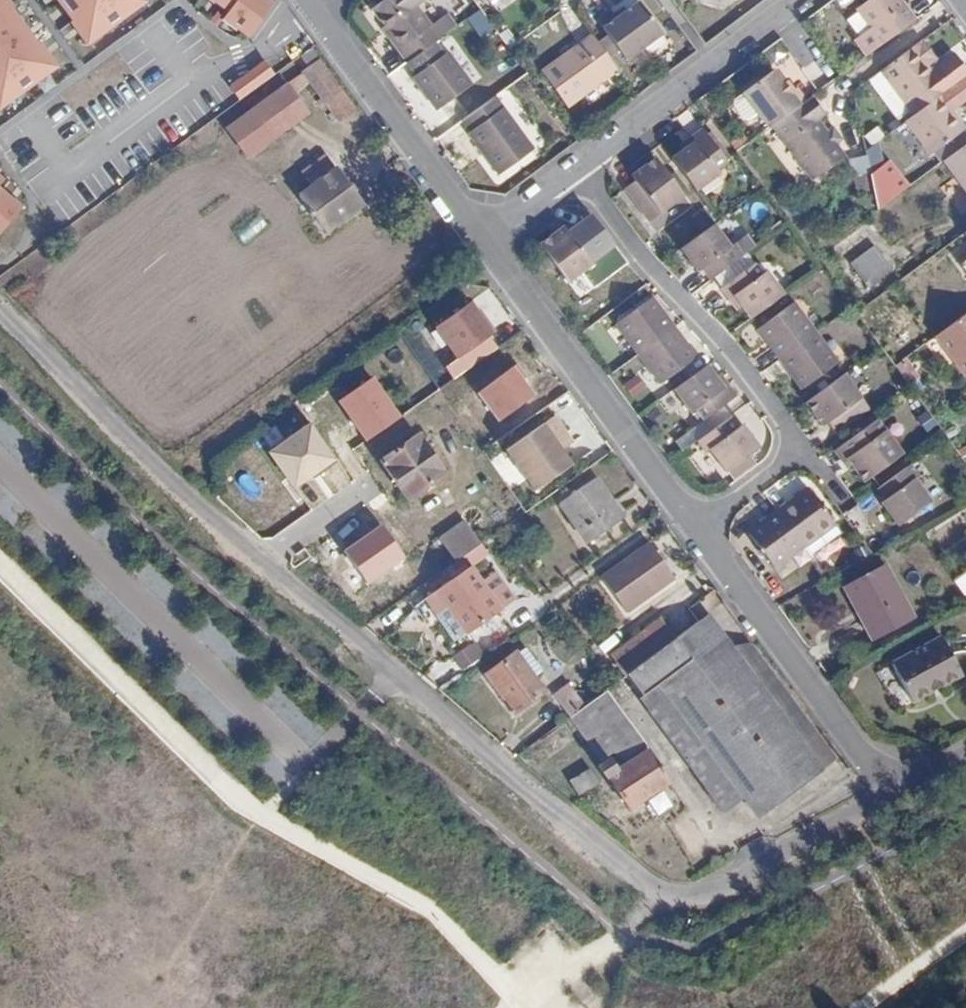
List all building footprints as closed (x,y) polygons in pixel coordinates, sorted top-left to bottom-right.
[(57,63),(9,0),(0,0),(0,108),(57,63)] [(85,43),(148,0),(53,0),(85,43)] [(229,5),(224,17),(251,33),(270,0),(221,0),(229,5)] [(409,65),(438,44),(453,33),(445,21),(435,27),(418,3),(422,0),(391,0),(375,11),(404,49),(403,55),(409,65)] [(859,9),(885,47),(917,25),(900,0),(871,0),(859,9)] [(612,11),(599,20),(629,60),(664,35),(643,4),(620,20),(612,11)] [(594,35),(545,72),(571,106),(620,69),(594,35)] [(418,77),(414,79),(427,97),(431,94),(442,109),(473,87),(452,55),(448,58),(438,44),(409,65),(418,77)] [(965,74),(965,65),(958,53),(931,72),(914,48),(884,70),(915,112),(965,74)] [(359,109),(316,50),(284,73),(298,91),(312,81),(341,121),(359,109)] [(232,79),(240,96),(280,76),(271,59),(232,79)] [(776,72),(745,95),(771,131),(775,128),(809,104),(799,89),(792,94),(776,72)] [(909,117),(933,149),(965,125),(965,122),(954,106),(965,97),(965,74),(915,112),(909,117)] [(307,114),(280,76),(219,121),(248,157),(307,114)] [(809,104),(775,128),(812,183),(847,159),(821,120),(827,115),(815,99),(809,104)] [(533,152),(496,100),(462,124),(499,176),(533,152)] [(700,149),(679,164),(702,197),(727,180),(723,175),(734,168),(710,134),(696,144),(700,149)] [(942,159),(965,192),(965,142),(942,159)] [(362,203),(324,157),(302,174),(313,188),(301,198),(328,231),(362,203)] [(907,184),(890,157),(872,170),(879,206),(907,184)] [(690,201),(662,163),(639,181),(646,191),(636,198),(656,226),(690,201)] [(22,205),(1,187),(7,178),(0,172),(0,234),(22,205)] [(570,233),(546,249),(573,286),(607,262),(584,230),(573,237),(570,233)] [(705,276),(712,286),(746,262),(738,250),(735,252),(720,230),(685,254),(702,278),(705,276)] [(870,246),(847,262),(863,286),(886,270),(870,246)] [(965,276),(965,255),(956,263),(965,276)] [(737,302),(753,324),(785,302),(768,278),(765,280),(758,269),(724,291),(733,304),(737,302)] [(437,323),(460,355),(496,332),(473,299),(437,323)] [(646,359),(678,336),(656,304),(623,327),(646,359)] [(931,336),(960,375),(965,371),(965,310),(931,336)] [(763,335),(785,364),(818,340),(797,311),(763,335)] [(678,336),(646,359),(667,390),(700,367),(678,336)] [(818,340),(785,364),(807,395),(840,371),(818,340)] [(513,367),(476,395),(499,424),(535,397),(513,367)] [(732,391),(726,395),(711,374),(679,397),(694,419),(699,415),(707,425),(740,403),(732,391)] [(374,375),(337,401),(365,442),(402,417),(374,375)] [(848,382),(810,409),(828,435),(833,431),(840,441),(873,417),(848,382)] [(546,421),(506,446),(534,486),(574,462),(546,421)] [(308,422),(266,451),(293,491),(336,461),(308,422)] [(710,459),(714,456),(728,477),(760,455),(744,432),(742,434),(734,424),(701,448),(710,459)] [(852,466),(868,489),(905,462),(880,428),(848,452),(856,463),(852,466)] [(421,438),(385,460),(410,498),(445,476),(421,438)] [(905,533),(934,513),(918,489),(923,486),(914,473),(883,495),(892,507),(889,509),(905,533)] [(593,479),(558,504),(586,543),(621,517),(593,479)] [(814,500),(784,522),(807,553),(837,531),(814,500)] [(807,553),(784,522),(755,543),(778,575),(807,553)] [(465,523),(441,540),(457,563),(481,546),(465,523)] [(381,524),(343,550),(366,584),(404,559),(381,524)] [(669,578),(645,543),(598,576),(623,611),(669,578)] [(435,612),(456,640),(502,607),(471,565),(436,592),(445,605),(435,612)] [(916,626),(888,572),(846,593),(857,614),(862,611),(878,644),(916,626)] [(953,587),(965,605),(965,578),(953,587)] [(717,802),(737,788),(755,812),(834,757),(811,725),(798,735),(706,611),(658,648),(626,674),(717,802)] [(610,655),(626,674),(658,648),(643,629),(610,655)] [(478,640),(453,655),(463,671),(487,656),(478,640)] [(944,645),(893,674),(915,711),(965,682),(944,645)] [(524,648),(485,675),(512,715),(544,693),(534,677),(542,671),(524,648)] [(554,697),(569,719),(586,707),(571,686),(554,697)] [(645,740),(606,690),(586,707),(569,720),(598,757),(607,750),(630,752),(645,740)] [(611,754),(595,764),(603,776),(605,775),(626,807),(667,782),(647,750),(620,767),(611,754)] [(593,767),(568,780),(577,796),(602,783),(593,767)]
